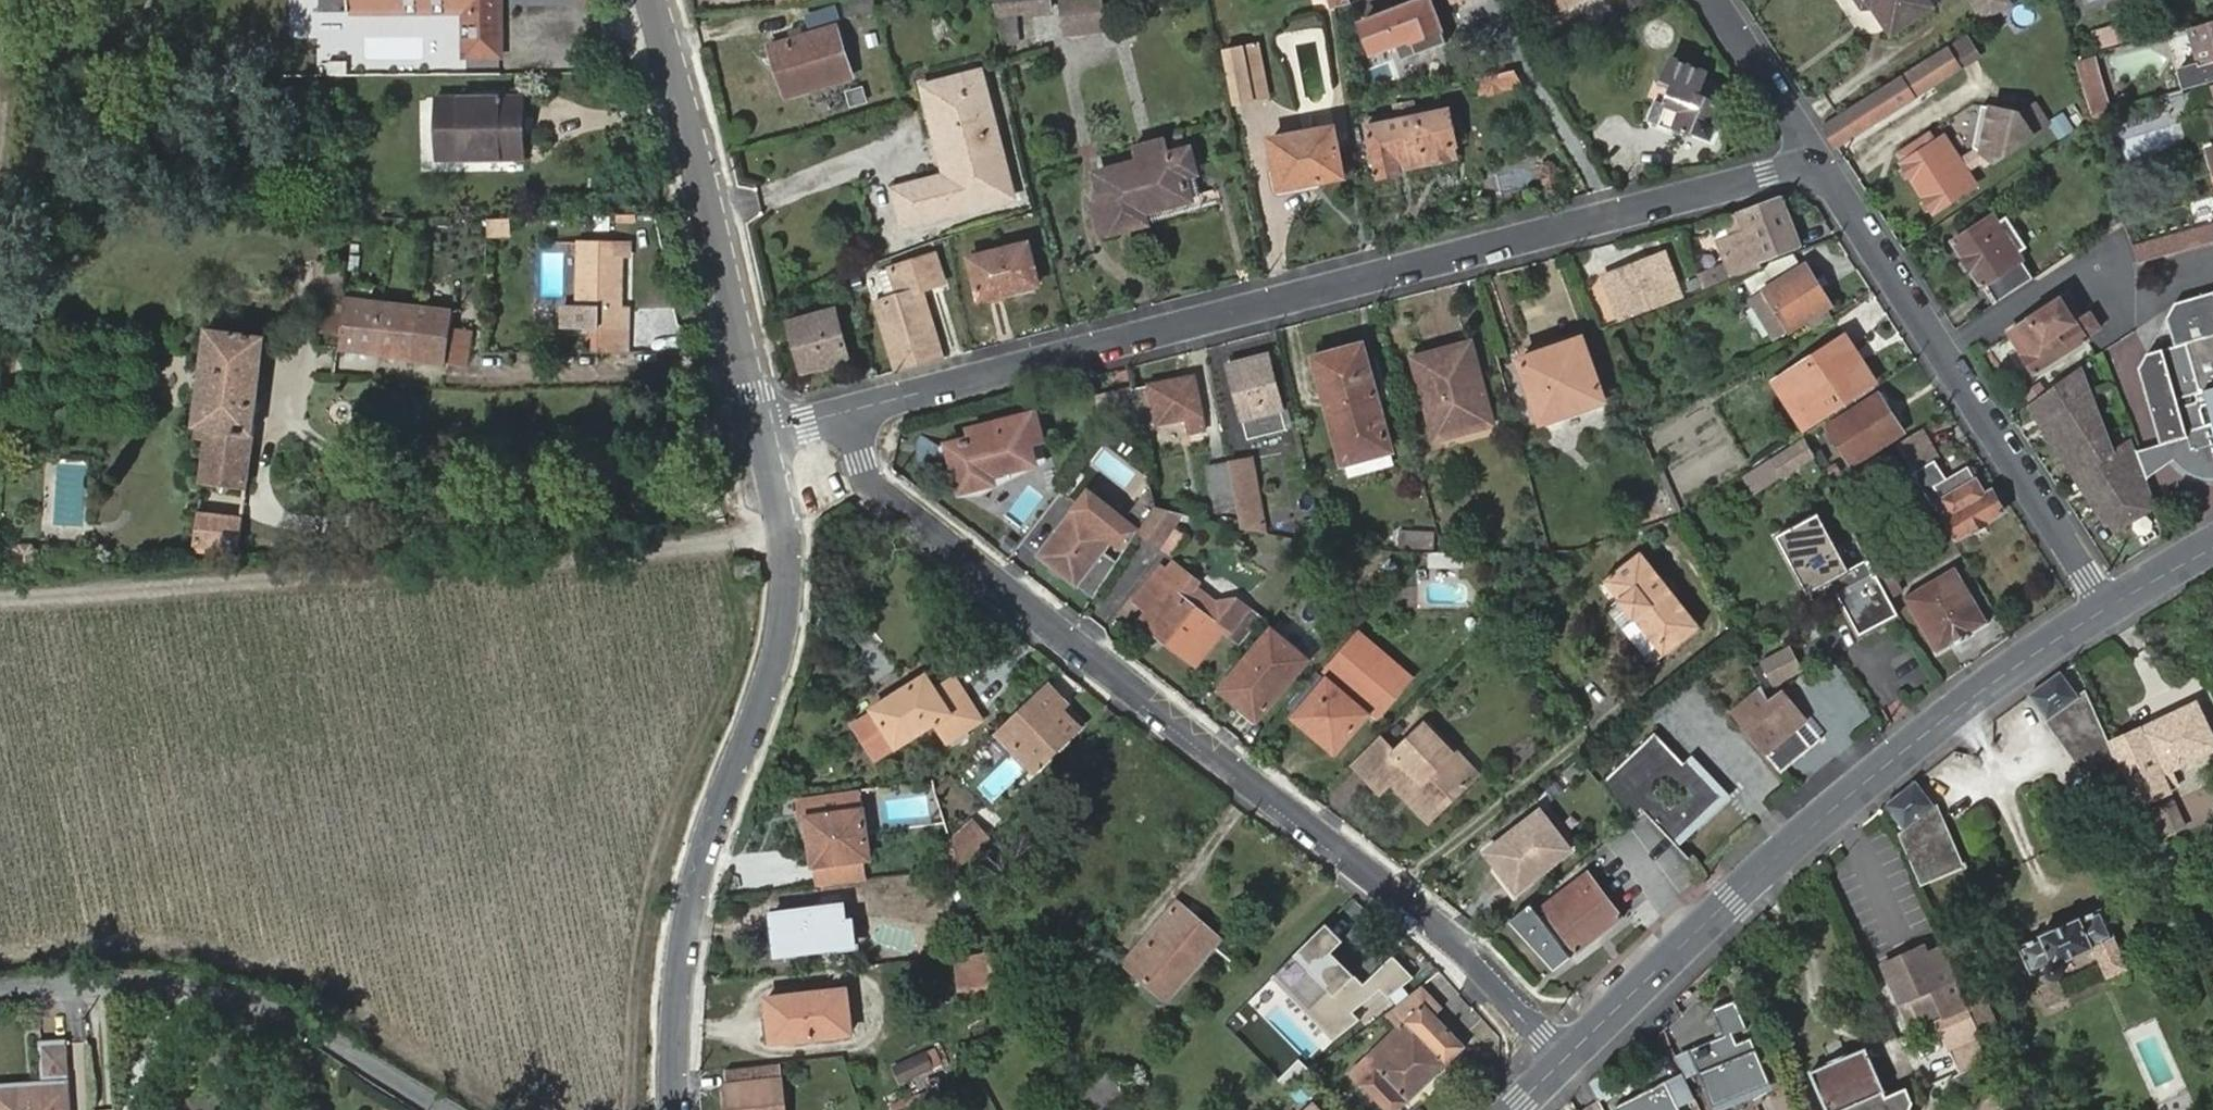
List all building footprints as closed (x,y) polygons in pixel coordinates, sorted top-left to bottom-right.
[(321,12),(339,11),(339,0),(321,0),(321,12)] [(467,55),(501,55),(501,0),(339,0),(339,11),(467,10),(467,55)] [(859,18),(855,0),(844,0),(843,0),(846,18),(859,18)] [(875,5),(873,0),(855,0),(859,18),(874,16),(875,5)] [(1010,15),(1055,11),(1054,0),(997,0),(1000,16),(1010,15)] [(1107,33),(1104,0),(1060,0),(1062,36),(1107,33)] [(1356,20),(1371,63),(1450,37),(1438,0),(1415,0),(1356,20)] [(1559,12),(1583,0),(1553,0),(1559,12)] [(1858,9),(1870,10),(1887,38),(1932,10),(1926,0),(1852,0),(1858,9)] [(1985,19),(2011,4),(2008,0),(1973,0),(1985,19)] [(1000,16),(1007,44),(1016,42),(1010,15),(1000,16)] [(2197,67),(2212,62),(2212,26),(2186,34),(2196,67),(2197,67)] [(2121,27),(2099,27),(2099,43),(2121,43),(2121,27)] [(774,47),(788,98),(852,79),(838,28),(774,47)] [(1965,67),(1982,58),(1969,34),(1952,43),(1965,67)] [(1253,102),(1269,99),(1260,49),(1245,52),(1253,102)] [(1236,106),(1253,102),(1245,52),(1226,55),(1236,106)] [(1949,52),(1825,126),(1837,144),(1959,71),(1949,52)] [(2075,62),(2092,115),(2113,108),(2095,55),(2075,62)] [(1673,88),(1658,126),(1673,132),(1676,125),(1711,139),(1717,125),(1710,122),(1717,105),(1696,97),(1706,73),(1671,60),(1662,83),(1673,88)] [(2212,82),(2212,62),(2197,67),(2202,85),(2212,82)] [(2196,67),(2173,73),(2179,92),(2202,85),(2197,67),(2196,67)] [(979,72),(922,86),(945,175),(892,190),(901,226),(1012,198),(979,72)] [(2209,87),(2183,94),(2187,107),(2188,112),(2212,105),(2212,100),(2209,87)] [(500,100),(432,100),(432,164),(519,164),(519,100),(513,100),(513,93),(500,93),(500,100)] [(2034,104),(2018,115),(2034,137),(2050,126),(2034,104)] [(1895,154),(1902,164),(1901,164),(1912,180),(1924,197),(1923,197),(1934,213),(1968,189),(1967,188),(1974,183),(1967,173),(1988,158),(1995,163),(2034,137),(2018,115),(1983,108),(1975,150),(1980,153),(1962,165),(1942,136),(1934,142),(1927,132),(1895,154)] [(1446,111),(1367,129),(1378,179),(1402,173),(1402,171),(1457,158),(1446,111)] [(1334,130),(1276,141),(1272,142),(1281,191),(1301,187),(1300,181),(1313,179),(1314,184),(1344,178),(1334,130)] [(1202,208),(1188,153),(1099,175),(1107,204),(1097,207),(1103,233),(1202,208)] [(1544,187),(1559,183),(1555,161),(1539,164),(1544,187)] [(1719,247),(1733,283),(1804,253),(1783,199),(1727,220),(1734,240),(1719,247)] [(1954,242),(1995,303),(2035,277),(2019,251),(2027,246),(2008,216),(1999,222),(1994,214),(1954,242)] [(507,218),(482,218),(482,229),(507,230),(507,218)] [(2212,240),(2212,223),(2196,228),(2200,244),(2212,240)] [(2137,262),(2200,244),(2196,228),(2132,246),(2137,262)] [(970,259),(981,300),(1038,286),(1028,244),(970,259)] [(598,331),(597,352),(627,353),(628,313),(620,313),(621,260),(628,260),(629,247),(580,246),(579,312),(563,312),(562,330),(598,331)] [(895,372),(939,359),(921,290),(944,284),(936,257),(891,269),(899,296),(875,303),(895,372)] [(315,260),(313,292),(343,293),(345,262),(315,260)] [(1605,283),(1622,330),(1681,305),(1665,261),(1605,283)] [(1752,299),(1776,339),(1808,320),(1813,326),(1830,316),(1826,309),(1831,306),(1807,267),(1752,299)] [(2069,292),(2010,333),(2024,355),(2023,357),(2036,375),(2089,338),(2087,335),(2101,328),(2091,312),(2076,322),(2065,307),(2074,300),(2069,292)] [(2177,464),(2180,468),(2188,474),(2197,478),(2207,481),(2212,481),(2212,426),(2207,429),(2201,412),(2202,409),(2208,407),(2212,423),(2212,294),(2174,306),(2166,320),(2174,348),(2164,351),(2179,402),(2198,397),(2199,403),(2197,405),(2181,410),(2189,439),(2172,444),(2174,449),(2178,457),(2181,461),(2177,464)] [(447,363),(466,366),(473,315),(345,295),(336,350),(446,366),(447,363)] [(792,325),(804,372),(848,362),(838,314),(792,325)] [(243,504),(264,340),(206,331),(191,429),(203,431),(202,439),(211,441),(205,483),(241,487),(239,502),(243,504)] [(1779,376),(1811,426),(1833,412),(1833,409),(1877,381),(1845,334),(1779,376)] [(1521,362),(1540,422),(1602,404),(1582,343),(1521,362)] [(1317,360),(1349,463),(1392,452),(1363,347),(1317,360)] [(1416,364),(1438,438),(1457,434),(1454,422),(1492,411),(1486,387),(1482,387),(1470,349),(1416,364)] [(2139,370),(2161,447),(2167,445),(2172,444),(2189,439),(2181,410),(2179,402),(2164,351),(2147,356),(2139,370)] [(1269,356),(1251,360),(1254,370),(1271,365),(1269,356)] [(1254,370),(1251,360),(1228,365),(1242,420),(1251,418),(1255,437),(1283,429),(1279,411),(1283,410),(1271,365),(1254,370)] [(2159,507),(2149,483),(2137,454),(2133,444),(2116,452),(2077,360),(2029,402),(2108,527),(2116,520),(2119,528),(2159,507)] [(1137,416),(1139,427),(1187,419),(1189,434),(1204,432),(1194,379),(1132,389),(1137,416)] [(1095,399),(1099,420),(1117,416),(1119,420),(1137,416),(1132,389),(1095,399)] [(1827,427),(1853,467),(1903,433),(1878,394),(1827,427)] [(1454,422),(1457,434),(1495,424),(1492,411),(1454,422)] [(949,448),(961,493),(992,486),(991,476),(1035,465),(1030,446),(1042,443),(1036,416),(972,431),(974,442),(949,448)] [(1923,428),(1898,443),(1915,472),(1939,458),(1923,428)] [(1815,457),(1805,441),(1774,461),(1784,477),(1815,457)] [(2177,464),(2181,461),(2178,457),(2174,449),(2172,444),(2167,445),(2161,447),(2137,454),(2149,483),(2177,464)] [(1237,495),(1244,529),(1268,532),(1253,458),(1230,462),(1237,495)] [(1214,498),(1237,495),(1230,462),(1208,467),(1214,498)] [(1933,504),(1954,540),(1971,530),(1973,533),(1988,524),(1986,521),(2003,512),(1991,491),(1985,494),(1977,480),(1972,482),(1965,471),(1940,485),(1947,497),(1933,504)] [(1088,494),(1040,556),(1076,586),(1094,600),(1135,534),(1153,506),(1150,489),(1123,522),(1088,494)] [(1183,514),(1153,506),(1135,534),(1160,550),(1174,528),(1183,514)] [(1820,512),(1808,518),(1777,535),(1808,591),(1812,589),(1818,600),(1829,603),(1838,598),(1841,599),(1861,635),(1898,615),(1890,600),(1887,595),(1875,571),(1869,560),(1850,569),(1820,512)] [(227,531),(201,527),(198,544),(226,548),(227,531)] [(1174,528),(1160,550),(1170,557),(1185,536),(1174,528)] [(1433,548),(1433,532),(1400,530),(1399,546),(1433,548)] [(238,532),(227,531),(226,548),(236,550),(238,532)] [(1901,594),(1880,554),(1869,560),(1875,571),(1887,595),(1890,600),(1901,594)] [(1676,636),(1682,643),(1699,629),(1640,555),(1605,583),(1619,600),(1618,602),(1634,622),(1636,621),(1658,649),(1676,636)] [(1160,570),(1135,602),(1148,612),(1140,623),(1196,666),(1222,632),(1230,637),(1250,612),(1236,601),(1221,603),(1218,607),(1195,589),(1198,584),(1173,565),(1166,574),(1160,570)] [(1989,623),(1955,567),(1904,598),(1938,655),(1954,645),(1955,646),(1974,635),(1973,634),(1989,623)] [(1247,704),(1261,716),(1306,661),(1270,632),(1223,693),(1242,709),(1247,704)] [(1664,657),(1682,643),(1676,636),(1658,649),(1664,657)] [(1764,664),(1774,684),(1800,671),(1791,651),(1764,664)] [(2061,674),(2030,697),(2049,722),(2080,700),(2061,674)] [(936,692),(927,677),(874,710),(877,714),(857,725),(879,760),(937,724),(949,742),(982,721),(955,679),(936,692)] [(1330,682),(1299,717),(1337,752),(1368,716),(1330,682)] [(1065,707),(1045,687),(1038,694),(998,731),(1036,771),(1077,734),(1058,714),(1060,712),(1065,707)] [(1769,701),(1764,690),(1732,717),(1766,757),(1782,775),(1811,750),(1795,731),(1806,721),(1782,692),(1769,701)] [(2110,742),(2080,700),(2049,722),(2074,757),(2091,790),(2118,769),(2110,742)] [(2110,742),(2138,803),(2156,841),(2187,827),(2170,790),(2177,786),(2170,771),(2212,751),(2212,741),(2211,737),(2212,736),(2212,727),(2209,729),(2196,702),(2110,742)] [(1257,721),(1261,716),(1247,704),(1242,709),(1257,721)] [(1084,727),(1065,707),(1060,712),(1058,714),(1077,734),(1084,727)] [(1823,740),(1806,721),(1795,731),(1811,750),(1823,740)] [(1397,757),(1384,741),(1354,767),(1380,797),(1393,786),(1407,802),(1412,798),(1417,804),(1412,808),(1427,827),(1475,786),(1428,732),(1397,757)] [(1717,796),(1690,768),(1659,735),(1606,785),(1636,824),(1648,814),(1651,812),(1673,836),(1717,796)] [(1695,763),(1690,768),(1717,796),(1673,836),(1679,842),(1727,797),(1695,763)] [(1917,783),(1887,807),(1906,831),(1936,809),(1917,783)] [(802,797),(806,821),(809,820),(819,887),(869,880),(866,859),(871,859),(861,788),(802,797)] [(1412,798),(1407,802),(1412,808),(1417,804),(1412,798)] [(1936,809),(1906,831),(1899,834),(1923,881),(1962,864),(1940,814),(1936,816),(1936,809)] [(1540,814),(1493,851),(1509,870),(1503,875),(1517,893),(1569,851),(1540,814)] [(2168,844),(2158,849),(2163,858),(2172,854),(2168,844)] [(1509,870),(1493,851),(1487,855),(1503,875),(1509,870)] [(1533,906),(1514,921),(1554,973),(1571,958),(1563,946),(1569,943),(1577,954),(1624,918),(1588,872),(1542,908),(1546,914),(1541,918),(1533,906)] [(1185,910),(1177,903),(1172,909),(1180,916),(1185,910)] [(774,914),(778,955),(854,946),(851,923),(845,924),(843,907),(774,914)] [(1180,916),(1172,909),(1124,964),(1149,985),(1153,980),(1174,997),(1216,948),(1193,927),(1197,921),(1185,910),(1180,916)] [(2021,947),(2048,1007),(2067,999),(2058,978),(2062,974),(2064,968),(2062,963),(2094,950),(2107,979),(2130,970),(2104,912),(2081,923),(2080,921),(2054,932),(2053,930),(2042,935),(2043,937),(2021,947)] [(1193,927),(1216,948),(1221,941),(1197,921),(1193,927)] [(1329,923),(1271,978),(1335,1042),(1362,1020),(1354,1012),(1381,990),(1390,997),(1416,978),(1396,955),(1365,984),(1335,952),(1346,941),(1329,923)] [(1897,959),(1911,952),(1907,945),(1902,947),(1894,951),(1897,959)] [(1953,1013),(1966,1007),(1940,949),(1927,955),(1924,947),(1911,952),(1897,959),(1881,965),(1911,1026),(1944,1012),(1940,1004),(1948,1001),(1953,1013)] [(956,987),(996,985),(994,950),(954,952),(956,987)] [(1149,985),(1169,1003),(1174,997),(1153,980),(1149,985)] [(1431,999),(1420,988),(1387,1016),(1399,1029),(1400,1030),(1407,1023),(1447,1067),(1466,1049),(1425,1005),(1431,999)] [(776,1015),(780,1041),(851,1032),(847,989),(769,998),(770,1015),(776,1015)] [(1748,1028),(1737,999),(1713,1010),(1724,1036),(1692,1050),(1714,1105),(1771,1081),(1752,1037),(1738,1043),(1734,1034),(1748,1028)] [(1953,1013),(1937,1020),(1960,1074),(1952,1077),(1981,1089),(1971,1067),(1991,1060),(1966,1007),(1953,1013)] [(773,1042),(780,1041),(776,1015),(770,1015),(773,1042)] [(1384,1109),(1402,1109),(1409,1104),(1447,1067),(1407,1023),(1400,1030),(1399,1029),(1351,1076),(1384,1109)] [(63,1065),(61,1045),(38,1046),(40,1080),(56,1080),(63,1065)] [(935,1049),(896,1066),(902,1082),(942,1064),(935,1049)] [(1866,1049),(1811,1073),(1826,1109),(1909,1109),(1911,1103),(1892,1095),(1885,1099),(1882,1094),(1885,1093),(1866,1049)] [(724,1101),(728,1103),(730,1109),(785,1109),(781,1066),(728,1072),(729,1083),(726,1083),(727,1089),(723,1090),(724,1101)] [(1122,1085),(1105,1072),(1084,1100),(1097,1109),(1103,1109),(1122,1085)] [(1668,1085),(1680,1109),(1696,1103),(1685,1077),(1668,1085)] [(1306,1080),(1288,1095),(1297,1103),(1302,1102),(1316,1090),(1306,1080)] [(18,1091),(35,1090),(62,1089),(60,1095),(60,1101),(59,1109),(65,1109),(64,1083),(0,1086),(0,1092),(18,1091)] [(1668,1085),(1616,1108),(1617,1109),(1680,1109),(1668,1085)] [(60,1101),(60,1095),(62,1089),(35,1090),(36,1102),(19,1103),(18,1091),(0,1092),(0,1109),(59,1109),(60,1101)] [(36,1102),(35,1090),(18,1091),(19,1103),(36,1102)] [(1906,1090),(1892,1095),(1911,1103),(1906,1090)]
